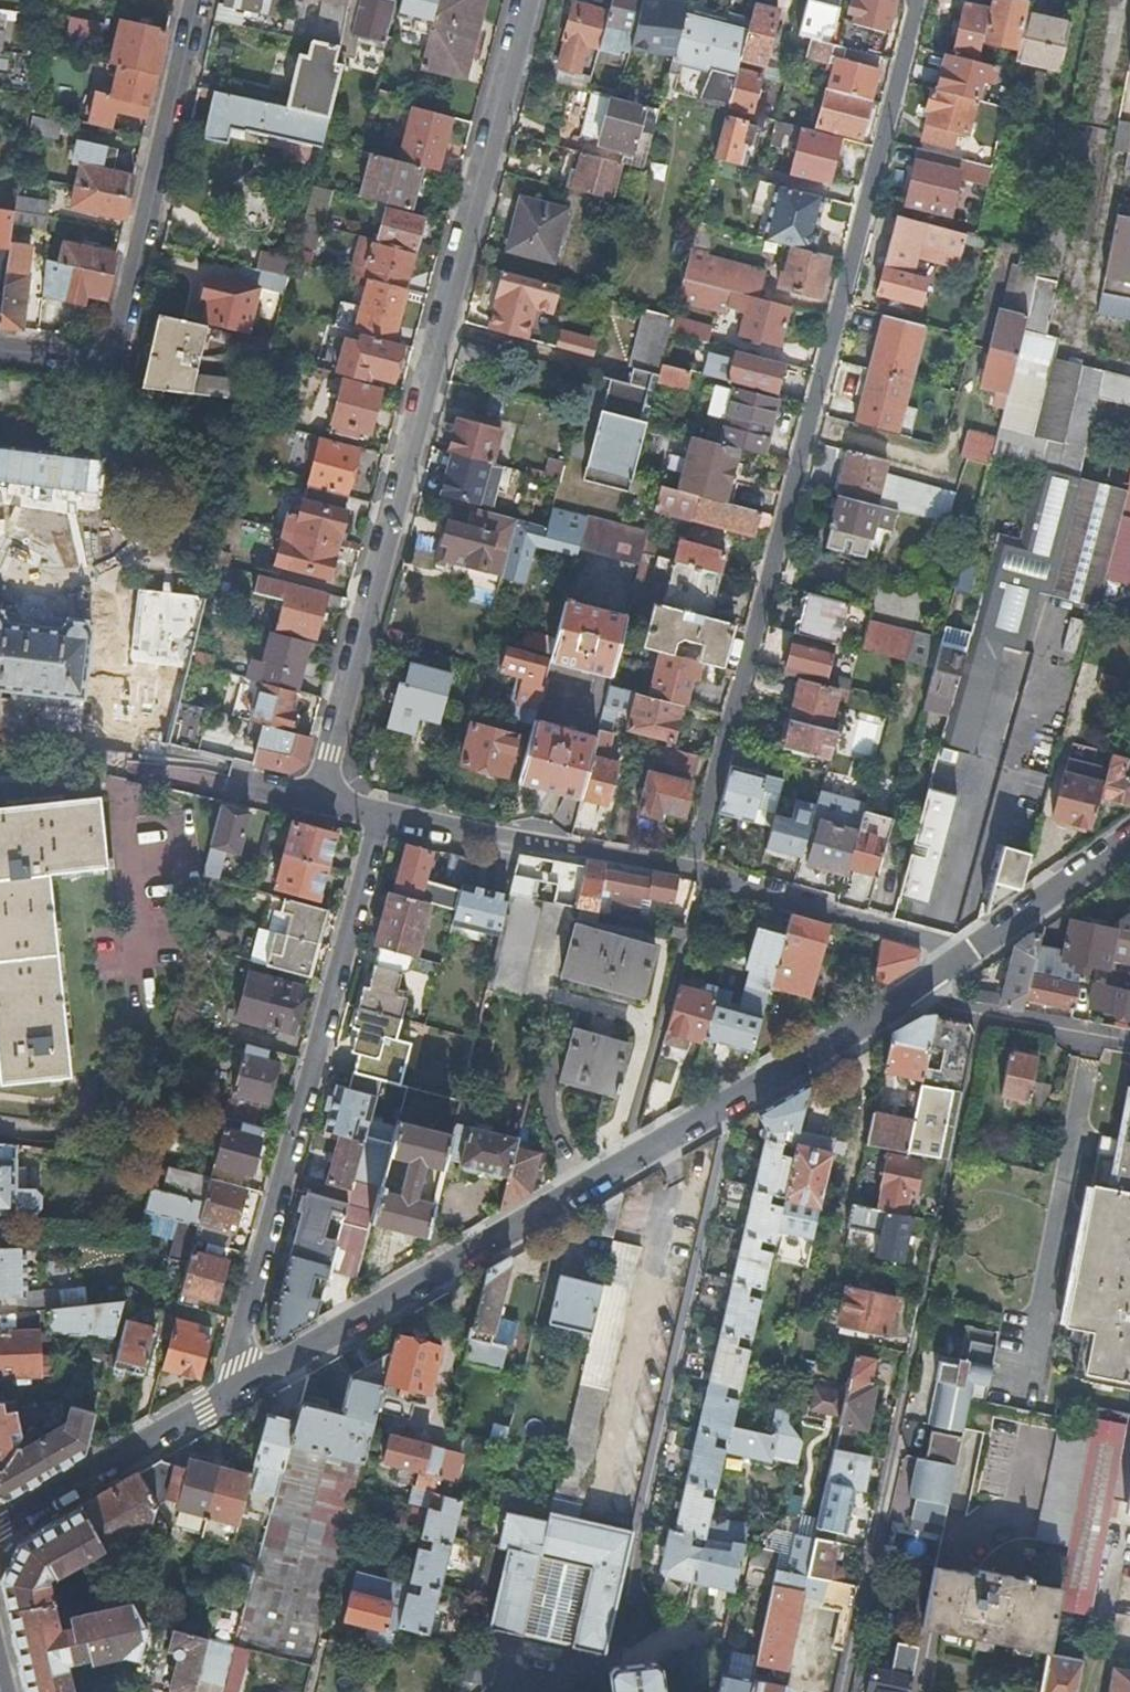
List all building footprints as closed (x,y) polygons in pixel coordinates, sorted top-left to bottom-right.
[(225,2),(218,0),(214,17),(242,23),(245,6),(225,2)] [(225,2),(245,6),(251,7),(250,14),(257,15),(258,9),(273,12),(275,0),(226,0),(225,2)] [(341,0),(322,0),(314,38),(340,44),(348,2),(341,0)] [(348,2),(340,44),(339,48),(345,49),(344,54),(351,56),(358,33),(377,38),(376,44),(382,45),(394,0),(348,0),(348,2)] [(437,0),(400,0),(396,13),(431,22),(437,0)] [(431,22),(421,62),(462,72),(467,55),(480,58),(486,32),(479,30),(473,28),(480,0),(437,0),(431,22)] [(473,28),(479,30),(487,0),(480,0),(473,28)] [(601,39),(609,9),(572,0),(561,39),(563,40),(556,67),(576,72),(584,42),(599,46),(601,39)] [(609,9),(601,39),(606,40),(609,28),(610,23),(616,24),(634,29),(641,0),(612,0),(609,9)] [(687,0),(642,0),(642,12),(636,32),(651,35),(657,30),(662,31),(658,43),(675,47),(687,0)] [(728,103),(750,16),(727,10),(726,12),(697,5),(697,2),(688,0),(687,0),(675,47),(668,72),(678,74),(675,89),(728,103)] [(797,32),(818,37),(821,28),(828,25),(833,26),(834,25),(836,15),(838,7),(839,5),(821,0),(805,0),(797,32)] [(882,53),(896,0),(852,0),(849,10),(855,12),(853,20),(836,15),(834,25),(833,26),(830,40),(839,42),(882,53)] [(953,51),(976,58),(981,38),(989,4),(980,2),(970,0),(965,0),(953,51)] [(989,4),(981,38),(987,39),(985,44),(996,46),(998,41),(1018,46),(1025,10),(1028,0),(990,0),(989,4)] [(750,16),(728,103),(751,108),(761,72),(764,61),(777,8),(754,2),(750,16)] [(838,7),(836,15),(853,20),(855,12),(849,10),(838,7)] [(101,21),(53,10),(48,43),(95,54),(101,21)] [(1025,10),(1018,46),(1015,56),(1060,66),(1071,20),(1025,10)] [(118,63),(156,72),(166,29),(120,18),(110,62),(118,63)] [(314,38),(311,38),(307,54),(298,52),(287,105),(329,113),(344,54),(345,49),(339,48),(340,44),(314,38)] [(835,54),(827,86),(869,97),(871,97),(879,65),(878,65),(882,53),(839,42),(836,55),(835,54)] [(976,58),(953,51),(946,50),(937,86),(970,95),(974,76),(989,80),(994,62),(976,58)] [(764,61),(761,72),(780,77),(783,66),(764,61)] [(96,89),(89,122),(93,123),(111,127),(115,108),(147,115),(150,102),(156,72),(118,63),(112,92),(96,89)] [(590,77),(587,88),(590,88),(616,95),(619,84),(590,77)] [(970,95),(937,86),(932,85),(926,107),(929,108),(921,136),(953,144),(954,140),(957,128),(967,130),(975,97),(970,95)] [(869,97),(827,86),(817,124),(861,135),(871,97),(869,97)] [(643,167),(659,107),(616,95),(590,88),(578,134),(584,135),(580,150),(581,150),(622,161),(643,167)] [(329,113),(287,105),(213,89),(202,138),(227,144),(230,130),(244,132),(245,130),(320,146),(322,138),(329,113)] [(1002,118),(1005,104),(987,100),(984,113),(1002,118)] [(436,168),(450,114),(415,105),(401,159),(421,164),(436,168)] [(727,105),(714,156),(740,162),(744,144),(748,145),(753,141),(757,122),(743,119),(745,110),(739,108),(727,105)] [(28,130),(60,136),(64,121),(31,115),(28,130)] [(775,117),(770,138),(769,144),(778,146),(785,120),(775,117)] [(1118,117),(1113,144),(1127,147),(1129,148),(1129,119),(1118,117)] [(828,131),(797,123),(793,139),(799,141),(791,171),(829,180),(837,149),(840,134),(828,131)] [(991,164),(998,135),(981,131),(977,146),(954,140),(953,144),(950,154),(991,164)] [(953,144),(921,136),(919,146),(921,147),(940,151),(950,154),(953,144)] [(76,184),(129,195),(132,184),(134,175),(111,170),(114,156),(106,154),(108,147),(78,140),(73,162),(81,163),(76,184)] [(116,149),(108,147),(106,154),(114,156),(116,149)] [(921,147),(918,158),(937,163),(940,151),(921,147)] [(622,161),(581,150),(577,166),(574,177),(569,176),(567,185),(612,197),(622,161)] [(401,159),(372,151),(361,194),(410,207),(421,164),(401,159)] [(988,181),(991,164),(950,154),(940,151),(937,163),(918,158),(907,201),(950,212),(959,174),(988,181)] [(1125,164),(1118,211),(1129,214),(1129,165),(1125,164)] [(574,177),(577,166),(572,165),(569,176),(574,177)] [(784,184),(777,182),(763,236),(791,243),(813,248),(818,227),(815,227),(824,194),(784,184)] [(71,205),(124,216),(129,195),(76,184),(71,205)] [(14,210),(47,216),(49,201),(16,195),(14,209),(14,210)] [(522,196),(508,248),(554,259),(567,208),(522,196)] [(1049,206),(1039,249),(1035,268),(1034,272),(1057,277),(1072,211),(1049,206)] [(11,225),(14,210),(14,209),(0,207),(0,246),(8,247),(9,242),(11,225)] [(377,239),(415,249),(423,218),(385,208),(377,239)] [(11,225),(45,231),(47,216),(14,210),(11,225)] [(1118,211),(1099,301),(1110,304),(1108,318),(1129,323),(1129,214),(1118,211)] [(966,230),(903,214),(899,231),(892,229),(885,255),(889,256),(887,265),(883,264),(876,290),(919,301),(926,275),(911,271),(916,251),(958,262),(966,230)] [(319,223),(302,219),(296,243),(313,247),(319,223)] [(707,252),(714,223),(698,219),(683,275),(731,288),(741,290),(758,295),(764,268),(707,252)] [(361,235),(351,272),(371,277),(405,286),(415,249),(377,239),(366,236),(361,235)] [(63,241),(58,261),(112,272),(116,252),(63,241)] [(20,327),(27,273),(30,246),(9,242),(8,247),(4,270),(6,270),(0,312),(0,325),(11,326),(20,327)] [(818,294),(829,252),(814,248),(813,248),(791,243),(787,259),(780,258),(778,268),(779,269),(776,283),(818,294)] [(1039,249),(1027,246),(1023,265),(1035,268),(1039,249)] [(268,270),(273,253),(259,250),(255,267),(268,270)] [(288,274),(292,258),(273,253),(268,270),(274,271),(288,274)] [(112,272),(58,261),(52,260),(48,279),(66,283),(63,297),(85,302),(87,292),(106,297),(112,272)] [(255,267),(229,261),(225,279),(206,275),(201,299),(208,300),(204,320),(246,329),(255,286),(270,289),(274,271),(268,270),(255,267)] [(1035,268),(1023,265),(1019,287),(1031,289),(1034,272),(1035,268)] [(497,296),(489,327),(526,337),(535,305),(554,310),(561,283),(502,268),(495,295),(497,296)] [(1016,352),(1003,405),(996,434),(992,452),(1017,458),(1038,463),(1065,360),(1053,358),(1059,333),(1046,330),(1057,277),(1034,272),(1031,289),(1026,311),(1026,313),(1016,352)] [(731,288),(683,275),(677,299),(725,311),(731,288)] [(405,286),(371,277),(357,330),(363,332),(391,339),(405,286)] [(1019,287),(1014,308),(1026,311),(1031,289),(1019,287)] [(790,303),(758,295),(741,290),(739,298),(747,300),(739,332),(780,342),(790,303)] [(999,306),(989,345),(1016,352),(1026,313),(1026,311),(1014,308),(1014,309),(999,306)] [(669,330),(673,315),(646,308),(633,365),(658,371),(661,361),(669,330)] [(926,323),(883,312),(869,365),(912,377),(926,323)] [(207,325),(157,314),(141,384),(242,396),(246,379),(196,372),(207,325)] [(711,323),(673,315),(669,330),(707,340),(711,323)] [(560,328),(556,345),(593,354),(597,338),(560,328)] [(267,353),(271,339),(232,330),(228,347),(267,355),(267,353)] [(391,339),(363,332),(360,342),(348,339),(339,372),(366,379),(368,373),(391,379),(401,342),(391,339)] [(1053,358),(1065,360),(1071,336),(1059,333),(1053,358)] [(1016,352),(989,345),(979,386),(998,390),(994,403),(1003,405),(1016,352)] [(705,372),(776,391),(784,360),(735,347),(733,358),(710,352),(705,372)] [(1084,365),(1129,375),(1129,361),(1087,352),(1084,365)] [(1038,463),(1080,473),(1090,428),(1098,396),(1129,403),(1129,375),(1084,365),(1065,360),(1038,463)] [(685,386),(689,368),(661,361),(658,371),(656,379),(685,386)] [(649,409),(656,379),(658,371),(633,365),(628,382),(608,376),(600,408),(582,478),(628,490),(628,489),(632,475),(646,422),(649,409)] [(898,431),(912,377),(869,365),(854,420),(898,431)] [(343,379),(332,421),(369,431),(380,388),(343,379)] [(737,445),(762,452),(767,435),(776,397),(734,387),(715,382),(708,412),(727,417),(725,424),(721,441),(737,445)] [(1090,428),(1111,432),(1129,436),(1129,403),(1098,396),(1090,428)] [(488,460),(491,461),(500,426),(458,416),(449,450),(454,451),(488,460)] [(992,452),(996,434),(969,427),(962,454),(989,462),(992,452)] [(737,445),(721,441),(690,433),(685,455),(668,451),(664,466),(681,470),(677,487),(723,499),(727,483),(737,445)] [(358,446),(314,434),(312,440),(319,441),(308,483),(345,493),(358,446)] [(848,447),(837,492),(838,492),(894,506),(947,520),(955,490),(954,490),(882,471),(885,456),(848,447)] [(477,500),(488,460),(454,451),(450,467),(447,477),(443,492),(477,500)] [(1020,535),(998,530),(970,631),(969,634),(1002,643),(1021,648),(1037,589),(1049,592),(1069,598),(1096,605),(1105,572),(1119,522),(1127,484),(1101,478),(1080,473),(1038,463),(1020,535)] [(440,475),(447,477),(450,467),(443,465),(440,475)] [(723,499),(677,487),(659,482),(654,505),(755,531),(761,508),(730,500),(729,500),(723,499)] [(341,509),(345,493),(308,483),(295,531),(336,542),(338,531),(340,531),(346,511),(341,509)] [(735,485),(727,483),(723,499),(729,500),(730,500),(735,485)] [(894,506),(838,492),(826,544),(839,547),(851,550),(865,554),(869,541),(875,516),(886,520),(890,521),(894,506)] [(501,573),(516,516),(478,506),(473,526),(446,519),(441,542),(448,544),(445,557),(501,573)] [(578,547),(611,555),(620,521),(587,513),(578,547)] [(544,536),(548,525),(516,516),(501,573),(500,574),(523,580),(535,533),(544,536)] [(880,544),(886,520),(875,516),(869,541),(880,544)] [(645,538),(648,528),(620,521),(611,555),(639,562),(642,550),(645,538)] [(336,542),(295,531),(286,564),(328,575),(334,554),(333,553),(336,542)] [(674,558),(719,570),(726,544),(681,533),(677,546),(645,538),(642,550),(668,556),(674,558)] [(30,555),(64,557),(65,540),(31,538),(30,555)] [(437,555),(445,557),(448,544),(441,542),(437,555)] [(851,550),(839,547),(838,553),(850,556),(851,550)] [(631,596),(641,598),(649,564),(665,567),(668,556),(642,550),(639,562),(638,567),(631,596)] [(979,556),(964,551),(955,586),(969,590),(979,556)] [(661,604),(707,615),(711,598),(719,600),(721,590),(714,588),(719,570),(674,558),(667,583),(664,592),(661,604)] [(1096,605),(1129,615),(1129,580),(1105,572),(1096,605)] [(343,610),(346,596),(258,573),(253,590),(277,596),(279,588),(287,589),(277,627),(314,637),(323,605),(343,610)] [(113,736),(140,736),(150,739),(167,743),(168,741),(179,700),(172,698),(179,673),(180,673),(200,596),(195,595),(195,592),(135,586),(130,633),(91,629),(90,629),(90,628),(90,627),(90,626),(89,625),(89,624),(88,624),(87,624),(87,623),(87,620),(68,617),(67,621),(66,621),(65,622),(64,622),(64,623),(63,624),(63,625),(61,626),(61,628),(7,622),(7,619),(6,618),(6,617),(6,616),(5,615),(5,614),(4,614),(3,614),(3,613),(2,613),(2,610),(0,610),(0,687),(84,697),(85,689),(123,694),(122,707),(117,707),(113,736)] [(805,589),(795,629),(838,641),(849,600),(805,589)] [(620,639),(627,613),(571,599),(572,596),(566,594),(551,653),(550,658),(612,673),(620,639)] [(701,659),(722,664),(733,621),(707,615),(661,604),(653,602),(642,644),(660,649),(669,651),(672,652),(675,640),(682,636),(701,642),(697,658),(701,659)] [(861,603),(850,644),(861,647),(869,620),(873,606),(861,603)] [(861,647),(905,659),(933,666),(941,637),(869,620),(861,647)] [(941,637),(933,666),(922,705),(948,711),(969,634),(970,631),(944,624),(941,637)] [(308,640),(270,630),(262,663),(254,661),(250,678),(261,681),(293,689),(296,690),(308,640)] [(794,634),(785,668),(823,678),(833,644),(794,634)] [(969,634),(948,711),(939,742),(973,752),(1002,643),(969,634)] [(537,708),(543,684),(539,683),(547,656),(506,645),(500,669),(518,673),(514,689),(520,690),(517,702),(537,708)] [(202,651),(192,649),(188,662),(198,664),(202,651)] [(658,696),(683,702),(691,671),(698,673),(701,659),(697,658),(672,652),(669,651),(660,649),(649,694),(658,696)] [(397,680),(385,724),(412,731),(418,709),(439,715),(450,672),(408,661),(402,682),(397,680)] [(250,678),(245,676),(235,715),(251,719),(263,722),(288,729),(294,707),(288,706),(293,689),(261,681),(250,678)] [(828,725),(838,685),(801,676),(790,716),(828,725)] [(621,687),(609,684),(598,727),(610,730),(621,687)] [(628,728),(672,738),(681,704),(636,694),(628,728)] [(206,707),(179,700),(168,741),(197,748),(206,707)] [(837,727),(828,725),(790,716),(787,725),(782,724),(778,741),(783,742),(782,744),(829,755),(837,727)] [(581,794),(596,734),(534,718),(533,722),(531,731),(518,779),(581,794)] [(263,722),(251,719),(249,726),(261,730),(263,722)] [(531,731),(533,722),(520,719),(518,728),(531,731)] [(471,720),(460,761),(506,773),(517,732),(471,720)] [(303,760),(310,735),(288,729),(263,722),(261,730),(259,735),(246,732),(244,742),(257,745),(253,761),(289,769),(303,760)] [(613,731),(610,730),(598,727),(596,734),(581,794),(609,801),(619,761),(607,757),(613,731)] [(140,736),(113,736),(112,742),(149,747),(150,739),(140,736)] [(694,770),(698,753),(653,741),(649,757),(673,763),(673,764),(694,770)] [(1110,752),(1107,765),(1106,769),(1099,793),(1129,801),(1129,798),(1129,776),(1121,773),(1125,756),(1110,752)] [(1086,822),(1091,824),(1099,793),(1106,769),(1107,765),(1068,755),(1067,758),(1052,814),(1072,819),(1071,824),(1084,828),(1086,822)] [(1129,776),(1129,757),(1125,756),(1121,773),(1129,776)] [(778,776),(731,764),(719,810),(766,822),(778,776)] [(638,810),(659,815),(661,807),(683,813),(691,781),(648,770),(638,810)] [(956,793),(927,785),(897,892),(897,893),(926,901),(956,793)] [(846,865),(857,828),(861,816),(865,801),(819,788),(810,820),(805,838),(813,841),(807,861),(845,871),(846,865)] [(70,1075),(48,875),(112,867),(111,858),(105,859),(98,796),(0,806),(0,1083),(70,1075)] [(882,799),(876,820),(890,824),(896,803),(882,799)] [(251,812),(224,805),(223,805),(212,844),(213,844),(240,851),(251,812)] [(805,838),(810,820),(774,811),(765,845),(800,855),(805,838)] [(876,820),(861,816),(857,828),(887,836),(890,824),(876,820)] [(285,853),(327,864),(336,832),(293,821),(285,853)] [(887,836),(857,828),(846,865),(877,873),(887,836)] [(431,900),(455,907),(460,888),(424,878),(433,847),(408,841),(395,890),(431,900)] [(1019,886),(1029,849),(1002,842),(983,912),(1019,886)] [(462,883),(462,882),(469,856),(451,851),(444,879),(462,883)] [(318,896),(327,864),(285,853),(276,885),(318,896)] [(550,899),(575,905),(586,862),(519,853),(509,892),(529,896),(533,878),(553,881),(550,899)] [(689,903),(693,891),(685,889),(688,877),(652,870),(651,876),(604,868),(605,862),(586,859),(586,862),(575,905),(583,906),(586,894),(598,895),(600,887),(610,889),(607,903),(617,904),(620,891),(689,903)] [(451,921),(499,933),(509,893),(462,882),(462,883),(460,888),(455,907),(451,921)] [(376,943),(380,944),(413,953),(416,954),(431,900),(395,890),(390,889),(376,943)] [(259,924),(274,928),(279,909),(283,896),(268,891),(259,924)] [(485,988),(520,997),(544,899),(529,896),(509,892),(509,893),(499,933),(485,988)] [(285,931),(318,940),(327,907),(283,896),(279,909),(274,928),(285,931)] [(827,921),(791,911),(784,935),(769,985),(805,995),(827,921)] [(1115,928),(1108,959),(1129,963),(1129,913),(1128,912),(1116,921),(1115,928)] [(1107,966),(1108,959),(1115,928),(1072,920),(1065,951),(1064,957),(1075,960),(1073,970),(1079,972),(1090,974),(1092,963),(1107,966)] [(574,922),(559,971),(640,993),(654,945),(633,939),(636,928),(596,921),(594,928),(574,922)] [(268,949),(274,928),(259,924),(251,958),(265,962),(268,949)] [(669,934),(680,936),(683,926),(672,924),(669,934)] [(769,985),(784,935),(757,927),(747,964),(751,965),(739,1008),(726,1004),(731,986),(716,982),(713,994),(714,995),(702,1035),(720,1041),(733,1045),(750,1049),(759,1018),(769,985)] [(309,974),(318,940),(285,931),(274,928),(268,949),(265,962),(309,974)] [(968,1000),(1020,1009),(1023,997),(1030,973),(1037,945),(1040,935),(1033,933),(1014,946),(1002,995),(970,989),(968,1000)] [(919,946),(882,935),(872,984),(876,988),(917,959),(919,946)] [(358,1004),(400,1016),(406,995),(396,992),(402,971),(410,967),(413,953),(380,944),(369,985),(363,984),(358,1004)] [(1064,957),(1065,951),(1037,945),(1030,973),(1059,978),(1064,957)] [(1059,978),(1077,981),(1079,972),(1073,970),(1075,960),(1064,957),(1059,978)] [(1119,967),(1117,979),(1106,976),(1105,984),(1094,981),(1088,1008),(1129,1015),(1129,970),(1119,967)] [(250,1019),(262,973),(248,969),(236,1015),(250,1019)] [(273,977),(262,973),(250,1019),(262,1022),(293,1031),(306,986),(273,977)] [(1023,997),(1072,1006),(1077,981),(1059,978),(1030,973),(1023,997)] [(713,994),(716,982),(705,979),(702,991),(713,994)] [(687,1031),(701,1035),(702,1035),(714,995),(713,994),(702,991),(677,984),(665,1028),(686,1034),(687,1031)] [(394,1038),(400,1016),(358,1004),(352,1027),(357,1028),(352,1050),(378,1057),(384,1036),(394,1038)] [(889,1034),(865,1142),(905,1150),(935,1014),(930,1013),(922,1014),(889,1033),(889,1034)] [(905,1150),(948,1159),(964,1073),(966,1074),(977,1021),(972,1020),(935,1014),(905,1150)] [(759,1018),(750,1049),(764,1053),(774,1022),(759,1018)] [(589,1032),(572,1027),(559,1077),(611,1091),(612,1089),(615,1090),(618,1080),(615,1079),(625,1042),(605,1037),(609,1028),(593,1022),(589,1032)] [(683,1044),(686,1034),(665,1028),(662,1038),(683,1044)] [(245,1041),(225,1115),(257,1124),(260,1098),(267,1100),(277,1062),(266,1059),(269,1047),(245,1041)] [(731,1054),(733,1045),(720,1041),(717,1050),(731,1054)] [(1000,1092),(1028,1098),(1031,1082),(1038,1050),(1029,1049),(1028,1055),(1008,1051),(1000,1092)] [(457,1100),(462,1080),(422,1069),(393,1061),(387,1081),(407,1086),(457,1100)] [(368,1122),(381,1079),(353,1071),(349,1087),(337,1084),(325,1129),(340,1133),(363,1140),(366,1131),(368,1122)] [(743,1540),(745,1534),(746,1527),(707,1518),(713,1496),(700,1493),(702,1483),(715,1485),(723,1449),(724,1446),(712,1444),(714,1432),(726,1435),(729,1422),(736,1396),(723,1393),(726,1382),(738,1385),(747,1346),(735,1343),(737,1332),(750,1335),(759,1296),(746,1293),(749,1282),(761,1285),(769,1249),(757,1246),(759,1238),(772,1240),(780,1203),(768,1200),(770,1192),(782,1195),(791,1154),(779,1151),(785,1127),(797,1129),(809,1080),(757,1110),(766,1126),(734,1263),(730,1279),(710,1364),(707,1378),(672,1527),(690,1530),(731,1538),(743,1540)] [(1031,1082),(1028,1098),(1026,1107),(1045,1110),(1050,1085),(1031,1082)] [(860,1100),(843,1096),(837,1124),(854,1127),(860,1100)] [(1097,1150),(1064,1323),(1090,1328),(1080,1380),(1129,1389),(1129,1099),(1122,1138),(1119,1154),(1097,1150)] [(225,1115),(209,1175),(246,1185),(247,1186),(263,1125),(257,1124),(225,1115)] [(443,1164),(445,1156),(451,1131),(450,1130),(398,1118),(396,1126),(392,1138),(390,1147),(388,1152),(410,1157),(400,1192),(379,1187),(370,1220),(426,1232),(429,1221),(434,1200),(414,1195),(423,1160),(443,1164)] [(390,1147),(392,1138),(396,1126),(384,1122),(380,1125),(368,1122),(366,1131),(363,1140),(390,1147)] [(459,1159),(467,1125),(452,1122),(450,1130),(451,1131),(445,1156),(459,1159)] [(507,1173),(514,1145),(516,1136),(468,1124),(467,1125),(459,1159),(458,1162),(462,1163),(462,1166),(464,1168),(474,1171),(477,1170),(478,1167),(487,1169),(486,1172),(488,1174),(498,1177),(501,1175),(502,1173),(507,1173)] [(794,1143),(831,1152),(834,1137),(797,1129),(794,1143)] [(340,1133),(323,1194),(346,1200),(353,1178),(363,1140),(340,1133)] [(1100,1134),(1097,1150),(1119,1154),(1122,1138),(1100,1134)] [(363,1140),(353,1178),(379,1185),(388,1152),(390,1147),(363,1140)] [(15,1212),(16,1211),(35,1211),(41,1205),(41,1193),(35,1189),(16,1188),(16,1145),(0,1143),(0,1212),(15,1212)] [(812,1236),(819,1203),(831,1152),(794,1143),(791,1154),(782,1195),(780,1203),(775,1227),(812,1236)] [(498,1209),(527,1191),(538,1151),(514,1145),(507,1173),(498,1209)] [(874,1206),(906,1213),(908,1199),(904,1198),(905,1193),(910,1194),(913,1194),(921,1159),(885,1152),(874,1206)] [(168,1167),(162,1190),(201,1199),(207,1176),(168,1167)] [(203,1199),(194,1236),(226,1245),(231,1227),(234,1228),(246,1185),(209,1175),(203,1199)] [(152,1187),(146,1209),(140,1232),(173,1240),(169,1258),(187,1262),(190,1249),(194,1236),(203,1199),(201,1199),(162,1190),(152,1187)] [(593,1230),(611,1234),(621,1188),(600,1200),(593,1230)] [(346,1200),(323,1194),(307,1190),(290,1253),(329,1263),(346,1200)] [(852,1201),(848,1223),(879,1230),(874,1253),(902,1259),(912,1214),(906,1213),(874,1206),(852,1201)] [(420,1254),(438,1244),(429,1221),(426,1232),(420,1254)] [(557,1472),(553,1490),(548,1509),(577,1515),(638,1243),(610,1237),(600,1281),(587,1339),(557,1472)] [(1,1311),(43,1306),(60,1304),(58,1288),(25,1291),(26,1244),(0,1245),(0,1311),(1,1311)] [(226,1258),(190,1249),(187,1262),(180,1289),(216,1298),(226,1258)] [(274,1340),(314,1316),(319,1297),(307,1294),(313,1274),(325,1276),(329,1263),(290,1253),(268,1335),(274,1340)] [(462,1360),(497,1369),(503,1345),(490,1341),(500,1302),(509,1265),(507,1254),(485,1267),(470,1325),(468,1337),(462,1360)] [(730,1279),(732,1271),(716,1267),(714,1276),(723,1278),(726,1278),(730,1279)] [(544,1329),(587,1339),(600,1281),(558,1271),(544,1329)] [(347,1298),(352,1279),(328,1273),(323,1292),(347,1298)] [(714,1276),(712,1275),(710,1283),(721,1286),(724,1286),(726,1278),(723,1278),(714,1276)] [(886,1334),(894,1295),(835,1282),(830,1281),(826,1296),(843,1300),(841,1306),(838,1323),(840,1324),(847,1326),(856,1328),(886,1334)] [(58,1288),(60,1304),(87,1301),(85,1284),(58,1288)] [(6,1375),(56,1373),(55,1355),(40,1355),(38,1317),(51,1315),(53,1330),(114,1336),(121,1310),(124,1297),(87,1301),(60,1304),(43,1306),(1,1311),(0,1311),(0,1375),(6,1375)] [(124,1297),(121,1310),(131,1312),(134,1300),(124,1297)] [(490,1341),(503,1345),(513,1305),(500,1302),(490,1341)] [(838,1323),(841,1306),(831,1304),(828,1321),(838,1323)] [(109,1353),(108,1360),(107,1364),(143,1374),(155,1327),(124,1318),(115,1354),(109,1353)] [(199,1375),(211,1328),(176,1318),(163,1365),(179,1369),(183,1375),(191,1377),(196,1374),(199,1375)] [(855,1335),(856,1328),(847,1326),(840,1324),(838,1331),(855,1335)] [(389,1350),(381,1381),(397,1385),(395,1391),(404,1393),(406,1387),(427,1392),(438,1346),(393,1334),(389,1350)] [(930,1425),(930,1426),(961,1432),(968,1399),(986,1403),(996,1345),(971,1340),(968,1353),(962,1351),(960,1357),(959,1357),(958,1359),(959,1359),(958,1365),(938,1361),(934,1381),(940,1382),(937,1395),(939,1395),(933,1423),(932,1423),(931,1425),(930,1425)] [(311,1663),(355,1489),(369,1430),(370,1427),(374,1409),(379,1392),(381,1381),(389,1350),(348,1374),(339,1409),(301,1399),(298,1410),(295,1418),(275,1492),(255,1562),(250,1581),(247,1592),(233,1643),(249,1647),(311,1663)] [(854,1353),(838,1422),(862,1427),(867,1429),(877,1383),(870,1381),(876,1357),(854,1353)] [(70,1403),(95,1409),(107,1364),(108,1360),(92,1356),(87,1378),(75,1375),(67,1402),(70,1403)] [(386,1412),(406,1418),(410,1400),(379,1392),(374,1409),(386,1412)] [(0,1398),(0,1465),(1,1465),(11,1450),(15,1445),(21,1434),(14,1398),(8,1398),(0,1398)] [(0,1465),(0,1494),(6,1496),(14,1491),(84,1451),(95,1409),(70,1403),(66,1419),(20,1447),(15,1445),(11,1450),(1,1465),(0,1465)] [(1094,1406),(1088,1437),(1067,1548),(1059,1589),(1056,1606),(1091,1613),(1108,1524),(1112,1499),(1124,1502),(1122,1510),(1129,1512),(1129,1413),(1094,1406)] [(382,1430),(386,1412),(374,1409),(370,1427),(382,1430)] [(275,1492),(295,1418),(266,1411),(250,1472),(246,1485),(275,1492)] [(774,1433),(768,1431),(729,1422),(726,1435),(724,1446),(723,1449),(769,1459),(774,1433)] [(833,1448),(857,1451),(862,1427),(838,1422),(833,1448)] [(931,1429),(924,1458),(916,1457),(908,1496),(915,1497),(911,1516),(942,1522),(954,1464),(960,1435),(931,1429)] [(1067,1548),(1088,1437),(1056,1430),(1041,1507),(1034,1541),(1067,1548)] [(459,1452),(427,1445),(427,1444),(387,1433),(381,1459),(417,1469),(414,1483),(411,1482),(406,1501),(426,1506),(431,1489),(432,1489),(435,1477),(452,1481),(459,1452)] [(866,1489),(874,1454),(857,1451),(833,1448),(815,1525),(842,1531),(852,1486),(866,1489)] [(177,1500),(186,1466),(161,1458),(160,1456),(150,1462),(173,1499),(177,1500)] [(205,1522),(220,1464),(189,1456),(186,1466),(177,1500),(176,1505),(175,1507),(200,1514),(198,1520),(205,1522)] [(494,1477),(541,1487),(553,1490),(557,1472),(499,1458),(494,1477)] [(136,1470),(154,1500),(166,1498),(173,1499),(150,1462),(136,1470)] [(236,1523),(246,1485),(250,1472),(220,1464),(205,1522),(202,1532),(224,1537),(228,1521),(236,1523)] [(136,1470),(81,1503),(102,1545),(103,1544),(148,1517),(154,1500),(136,1470)] [(553,1490),(541,1487),(537,1507),(547,1510),(548,1510),(548,1509),(553,1490)] [(428,1631),(460,1497),(432,1489),(431,1489),(426,1506),(419,1536),(430,1538),(427,1548),(417,1546),(408,1580),(418,1582),(416,1591),(406,1589),(397,1624),(396,1631),(424,1638),(425,1630),(428,1631)] [(26,1691),(62,1691),(72,1691),(64,1654),(90,1649),(91,1655),(123,1650),(136,1653),(144,1623),(131,1599),(69,1614),(71,1625),(58,1627),(46,1575),(55,1570),(56,1572),(102,1545),(81,1503),(22,1537),(18,1544),(0,1578),(26,1691)] [(548,1510),(547,1510),(545,1519),(505,1509),(497,1545),(506,1547),(488,1625),(520,1633),(539,1555),(587,1566),(569,1645),(602,1653),(631,1527),(629,1526),(577,1515),(548,1509),(548,1510)] [(732,1590),(743,1540),(731,1538),(728,1550),(688,1542),(690,1530),(672,1527),(667,1526),(658,1569),(662,1573),(732,1590)] [(786,1667),(799,1602),(802,1591),(787,1588),(790,1572),(805,1575),(805,1574),(813,1536),(795,1532),(787,1570),(774,1567),(774,1568),(756,1657),(757,1657),(756,1662),(786,1667)] [(828,1578),(841,1581),(843,1571),(841,1566),(831,1563),(836,1541),(813,1536),(805,1574),(828,1578)] [(774,1568),(774,1567),(778,1551),(770,1550),(751,1545),(747,1562),(774,1568)] [(539,1555),(520,1633),(569,1645),(587,1566),(539,1555)] [(934,1564),(930,1581),(930,1583),(921,1625),(961,1633),(994,1639),(1011,1643),(1024,1576),(975,1566),(974,1572),(934,1564)] [(390,1654),(396,1631),(397,1624),(406,1589),(408,1583),(356,1571),(344,1616),(367,1622),(361,1647),(390,1654)] [(802,1591),(805,1575),(790,1572),(787,1588),(802,1591)] [(1027,1576),(1024,1576),(1011,1643),(1015,1644),(1032,1647),(1032,1646),(1048,1650),(1056,1606),(1059,1589),(1031,1583),(1032,1574),(1027,1573),(1027,1576)] [(220,1585),(247,1592),(250,1581),(223,1574),(220,1585)] [(799,1602),(821,1606),(828,1578),(805,1574),(805,1575),(802,1591),(799,1602)] [(841,1648),(855,1584),(849,1583),(841,1581),(828,1578),(821,1606),(840,1610),(833,1647),(841,1648)] [(201,1656),(206,1636),(176,1627),(172,1626),(167,1648),(171,1649),(172,1654),(175,1657),(167,1687),(170,1691),(191,1691),(195,1677),(201,1656)] [(994,1639),(961,1633),(959,1643),(992,1650),(994,1639)] [(917,1645),(895,1640),(889,1670),(870,1666),(865,1691),(907,1691),(917,1645)] [(249,1647),(233,1643),(228,1663),(222,1684),(220,1691),(237,1691),(249,1647)] [(1029,1659),(1032,1647),(1015,1644),(1013,1655),(1029,1659)] [(462,1646),(460,1658),(456,1677),(485,1683),(488,1671),(492,1653),(462,1646)] [(1082,1659),(1047,1653),(1040,1691),(1076,1691),(1082,1659)] [(222,1684),(228,1663),(201,1656),(195,1677),(222,1684)] [(756,1664),(725,1657),(722,1671),(752,1677),(753,1677),(756,1664)] [(659,1664),(651,1659),(612,1665),(607,1672),(610,1691),(663,1691),(659,1664)] [(1107,1691),(1129,1691),(1129,1669),(1112,1666),(1107,1691)] [(717,1691),(748,1691),(752,1677),(722,1671),(717,1691)] [(222,1684),(195,1677),(191,1691),(220,1691),(222,1684)] [(784,1683),(753,1677),(752,1677),(748,1691),(782,1691),(784,1683)]
